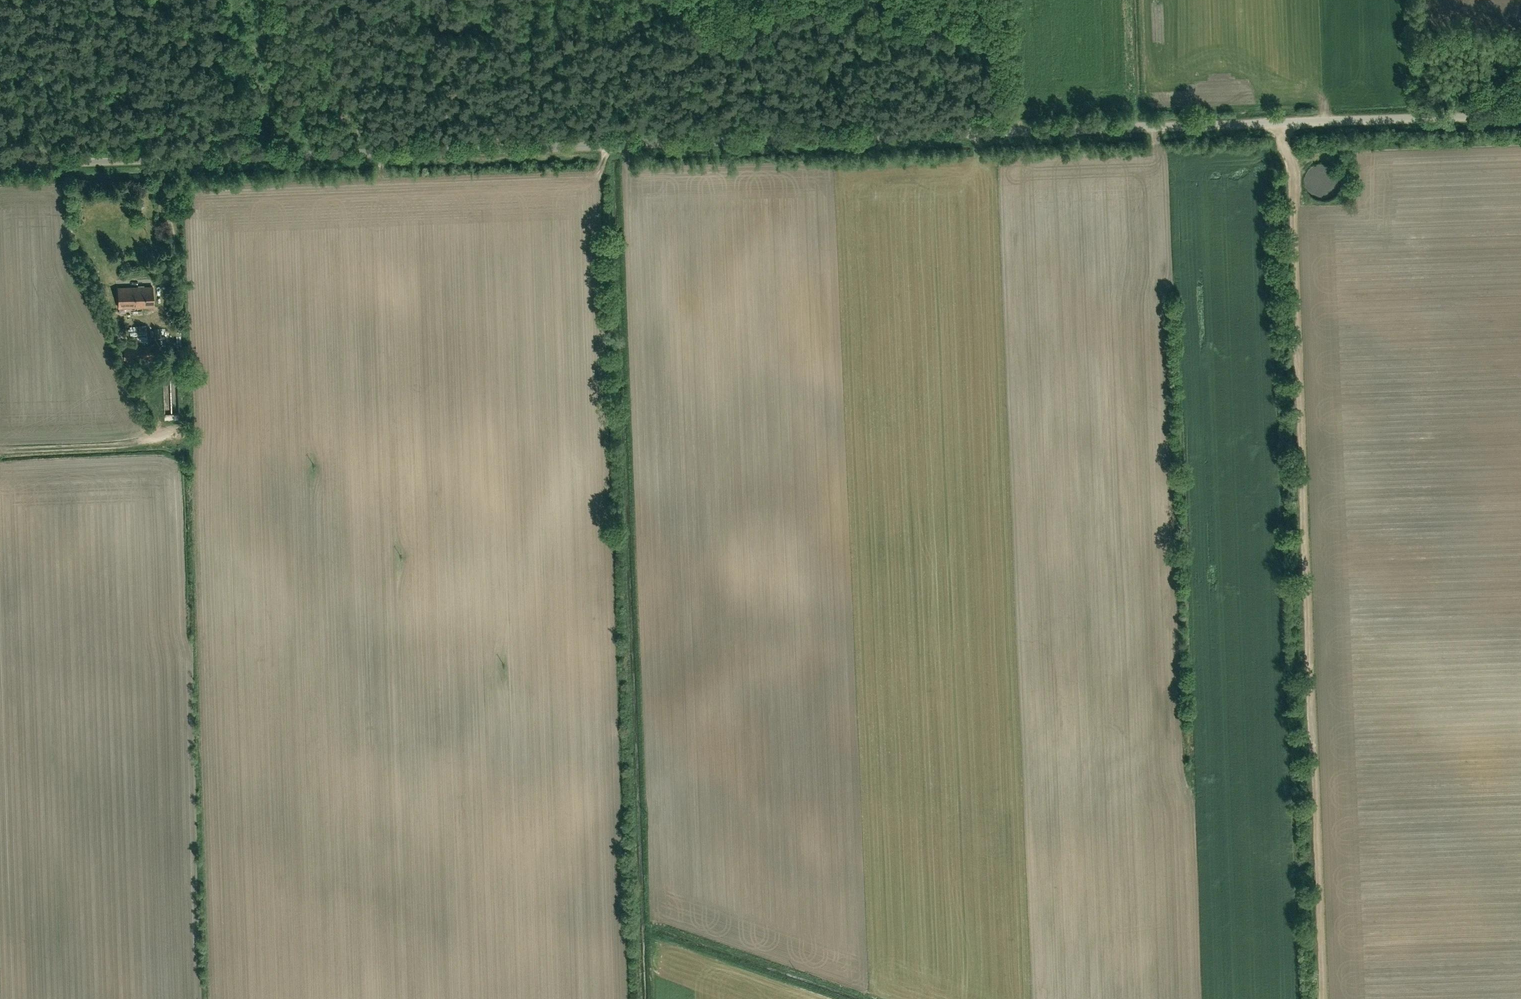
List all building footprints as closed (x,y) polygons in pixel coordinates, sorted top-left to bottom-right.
[(1341,188),(1341,185),(1340,181),(1339,178),(1337,175),(1335,172),(1332,170),(1329,168),(1326,167),(1322,167),(1318,168),(1315,169),(1312,170),(1309,173),(1307,176),(1305,179),(1305,182),(1304,186),(1305,189),(1306,193),(1308,196),(1310,199),(1313,201),(1316,202),(1320,203),(1323,204),(1327,203),(1330,202),(1333,200),(1336,198),(1338,195),(1340,192),(1341,188)] [(79,247),(78,257),(94,258),(94,248),(79,247)] [(159,306),(159,279),(113,279),(113,306),(159,306)] [(123,340),(123,360),(154,360),(154,340),(123,340)]
